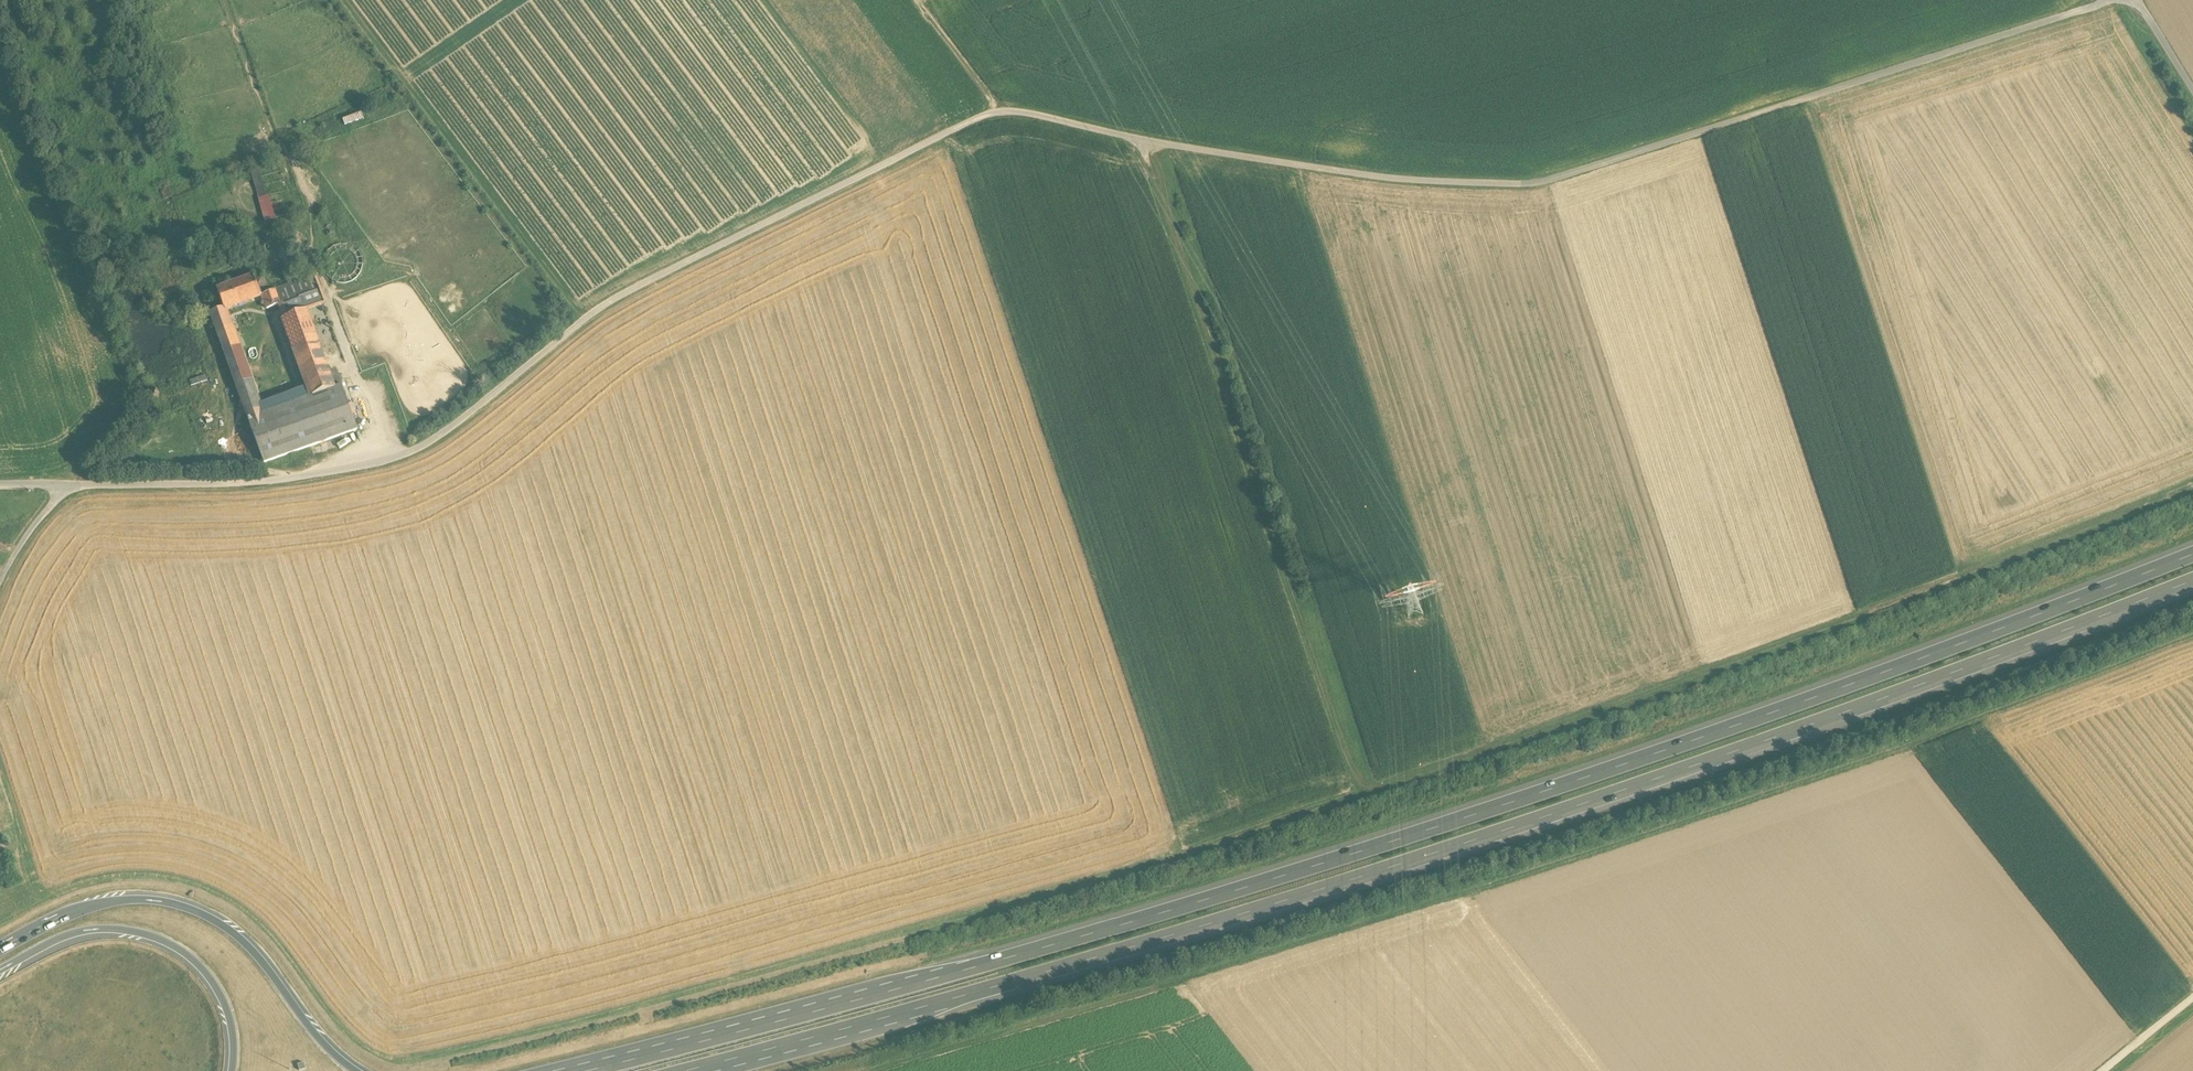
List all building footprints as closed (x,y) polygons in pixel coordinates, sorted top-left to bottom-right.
[(360,113),(341,119),(343,125),(362,120),(360,113)] [(313,275),(275,289),(280,304),(279,304),(282,312),(284,318),(304,310),(323,304),(324,304),(325,303),(324,302),(315,276),(314,275),(313,275)] [(260,296),(253,278),(252,276),(216,289),(223,308),(223,309),(224,309),(260,296)] [(268,292),(261,294),(261,295),(266,309),(279,304),(280,304),(275,289),(268,292)] [(223,308),(209,312),(216,332),(230,327),(224,309),(223,309),(223,308)] [(327,373),(304,310),(284,318),(312,395),(331,388),(333,387),(332,385),(327,373)] [(261,413),(230,327),(216,332),(235,383),(247,418),(261,413)] [(335,371),(327,373),(332,385),(340,382),(335,371)] [(357,430),(341,385),(333,387),(331,388),(347,433),(357,430)] [(261,413),(247,418),(264,463),(347,433),(331,388),(312,395),(261,413)]
